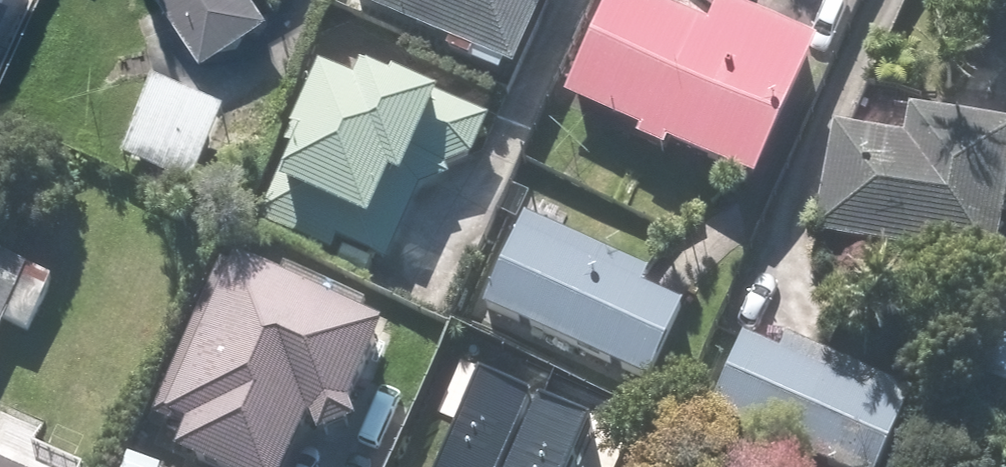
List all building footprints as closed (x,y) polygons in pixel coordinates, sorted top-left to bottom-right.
[(218,48),(281,2),(279,0),(183,0),(218,48)] [(523,72),(554,0),(362,0),(523,72)] [(646,129),(640,142),(674,157),(680,144),(773,183),(832,44),(727,0),(715,0),(708,17),(667,0),(617,0),(575,99),(646,129)] [(392,265),(427,181),(464,196),(495,123),(381,74),(374,90),(318,72),(289,141),(298,145),(267,219),(342,250),(335,267),(366,280),(375,258),(392,265)] [(232,111),(162,79),(126,159),(196,191),(232,111)] [(838,126),(822,236),(1005,262),(1005,256),(1005,126),(890,110),(886,133),(838,126)] [(696,291),(531,218),(490,310),(655,383),(696,291)] [(189,461),(204,466),(305,466),(324,422),(354,436),(398,334),(234,264),(169,416),(202,430),(189,461)] [(53,290),(0,269),(0,348),(3,349),(11,327),(35,336),(53,290)] [(712,411),(838,466),(887,466),(921,391),(792,334),(785,349),(747,333),(712,411)] [(996,384),(1005,388),(1005,360),(996,384)] [(436,466),(498,466),(526,401),(473,379),(436,466)] [(500,466),(562,466),(581,422),(528,400),(500,466)] [(78,456),(38,439),(46,421),(0,401),(0,466),(74,466),(78,456)]
